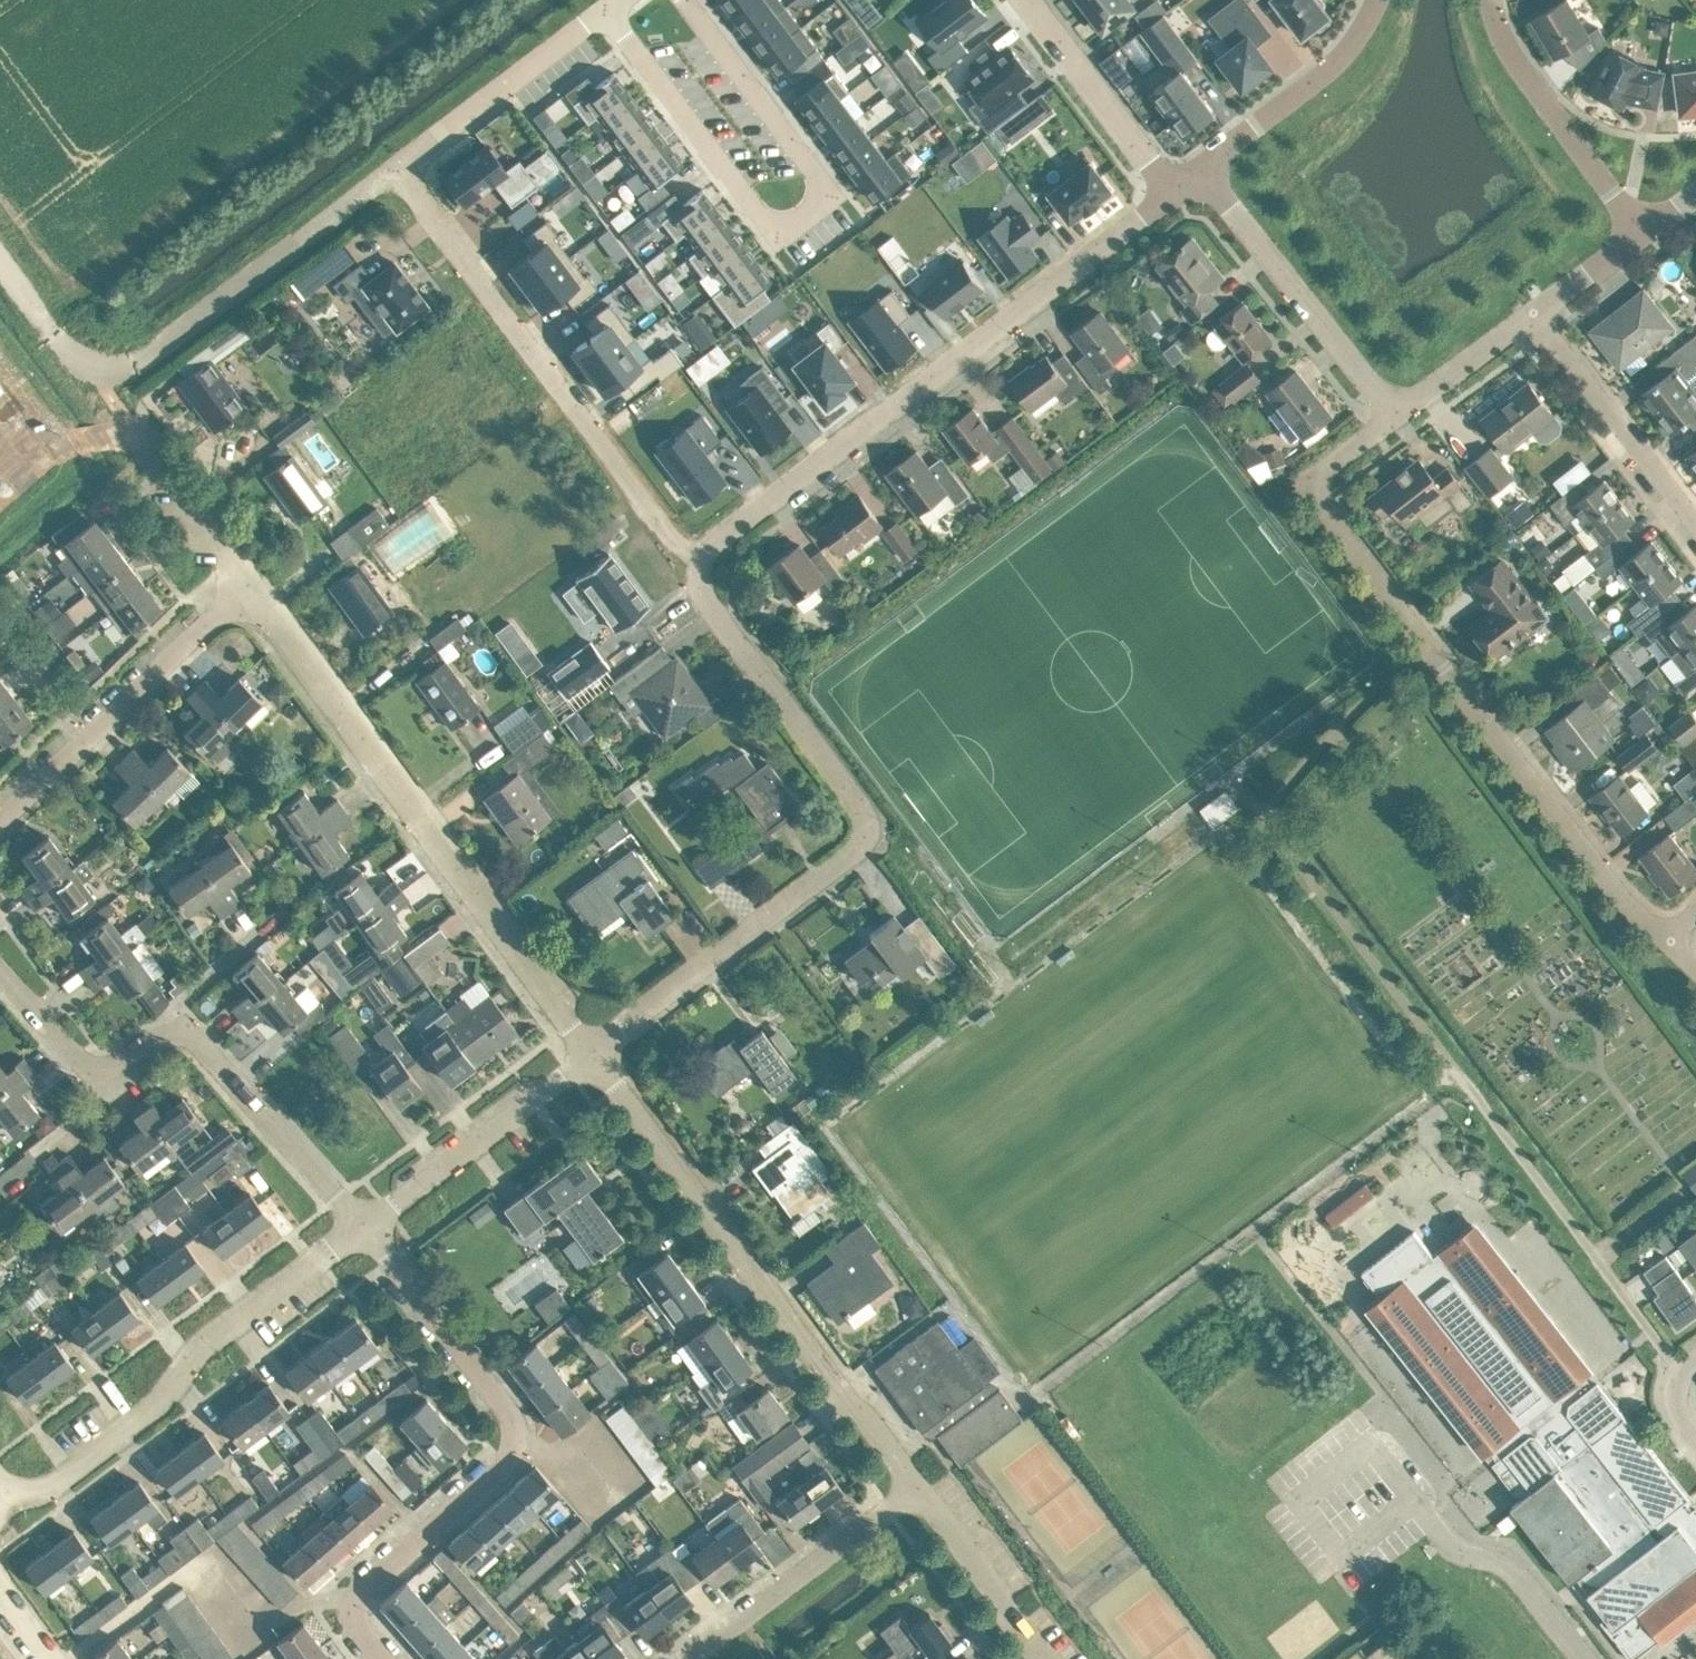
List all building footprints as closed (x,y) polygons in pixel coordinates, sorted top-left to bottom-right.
[(735,15),(755,0),(724,0),(735,15)] [(777,13),(786,6),(781,0),(755,0),(735,15),(749,34),(777,13)] [(919,18),(934,38),(941,47),(929,56),(941,72),(969,50),(958,36),(986,15),(975,0),(943,0),(919,18)] [(1134,7),(1129,0),(1082,0),(1104,29),(1134,7)] [(1272,33),(1247,0),(1233,0),(1210,18),(1225,38),(1227,37),(1234,46),(1219,57),(1243,89),(1246,87),(1248,90),(1260,81),(1258,78),(1273,67),(1257,45),(1272,33)] [(1329,24),(1328,18),(1330,16),(1318,0),(1275,0),(1303,37),(1316,27),(1321,29),(1329,24)] [(1567,0),(1564,0),(1532,19),(1555,59),(1563,54),(1581,69),(1607,40),(1599,27),(1587,33),(1567,0)] [(873,4),(860,14),(870,26),(886,12),(880,5),(873,4)] [(777,13),(749,34),(765,54),(793,33),(801,27),(786,6),(777,13)] [(1186,137),(1216,114),(1183,70),(1198,59),(1164,14),(1142,31),(1175,74),(1152,92),(1186,137)] [(1667,35),(1669,22),(1656,19),(1655,28),(1659,34),(1667,35)] [(793,33),(765,54),(781,76),(818,48),(801,27),(793,33)] [(983,68),(966,80),(980,99),(971,106),(989,131),(1028,101),(1027,100),(1023,104),(1016,95),(1020,91),(1019,89),(1034,78),(1010,47),(999,55),(993,47),(976,59),(983,68)] [(1656,108),(1661,86),(1664,73),(1642,68),(1643,65),(1613,49),(1591,91),(1622,107),(1628,95),(1642,98),(1641,104),(1656,108)] [(825,58),(794,82),(803,93),(797,97),(813,118),(841,97),(850,91),(825,58)] [(587,76),(564,93),(587,123),(596,116),(595,115),(627,91),(614,73),(615,73),(614,72),(595,87),(587,76)] [(1676,74),(1678,92),(1681,114),(1695,113),(1695,72),(1676,74)] [(627,91),(595,115),(596,116),(609,133),(641,109),(627,91)] [(1043,94),(1029,105),(1039,119),(1053,108),(1043,94)] [(841,97),(813,118),(829,139),(856,118),(841,97)] [(947,108),(931,121),(939,130),(954,118),(947,108)] [(641,109),(609,133),(623,151),(655,127),(641,109)] [(856,118),(829,139),(844,159),(872,138),(856,118)] [(1022,132),(1011,118),(997,128),(1008,143),(1022,132)] [(655,127),(623,151),(636,169),(668,145),(655,127)] [(844,159),(860,180),(888,159),(872,138),(844,159)] [(998,157),(984,139),(954,162),(968,180),(998,157)] [(484,143),(440,176),(461,203),(491,180),(509,204),(536,183),(517,157),(503,168),(484,143)] [(637,171),(625,180),(637,197),(646,208),(669,191),(660,181),(682,164),(668,145),(636,169),(637,171)] [(888,159),(860,180),(876,201),(904,180),(914,173),(897,152),(888,159)] [(1090,163),(1049,193),(1069,221),(1084,211),(1085,213),(1098,203),(1096,201),(1110,190),(1090,163)] [(674,193),(644,216),(654,228),(662,222),(676,240),(684,233),(684,232),(716,208),(702,190),(703,190),(703,189),(682,204),(674,193)] [(716,208),(684,232),(684,233),(697,249),(697,250),(729,226),(716,208)] [(1007,215),(980,236),(1010,276),(1037,255),(1029,244),(1041,236),(1024,213),(1012,222),(1007,215)] [(531,251),(509,268),(525,289),(569,256),(557,241),(553,236),(556,234),(546,220),(521,239),(531,251)] [(697,249),(688,256),(703,276),(712,269),(711,268),(743,244),(729,226),(697,250),(697,249)] [(1695,249),(1695,244),(1690,234),(1675,243),(1684,256),(1695,249)] [(1193,322),(1200,316),(1217,302),(1208,290),(1218,281),(1201,259),(1206,254),(1192,238),(1158,265),(1171,283),(1188,304),(1182,308),(1193,322)] [(743,244),(711,268),(712,269),(724,285),(725,286),(757,262),(743,244)] [(569,256),(525,289),(541,310),(563,294),(572,306),(597,288),(587,274),(584,276),(570,258),(569,256)] [(964,260),(925,290),(945,316),(955,308),(956,310),(971,298),(970,297),(984,286),(964,260)] [(360,265),(335,284),(346,299),(353,294),(363,287),(377,305),(367,312),(373,319),(383,333),(393,326),(396,330),(427,306),(394,262),(371,279),(360,265)] [(724,285),(711,295),(734,325),(770,298),(762,287),(771,281),(757,262),(725,286),(724,285)] [(291,282),(303,298),(325,281),(313,265),(291,282)] [(671,271),(657,281),(671,299),(678,294),(683,290),(684,289),(671,271)] [(1620,369),(1674,326),(1644,288),(1589,330),(1620,369)] [(892,289),(851,321),(888,368),(916,346),(898,323),(910,314),(892,289)] [(678,294),(671,299),(678,308),(690,300),(683,290),(678,294)] [(593,334),(572,350),(588,372),(625,344),(634,337),(608,303),(584,322),(593,334)] [(1252,354),(1269,340),(1258,326),(1261,324),(1244,303),(1227,317),(1217,325),(1217,326),(1209,332),(1208,336),(1208,341),(1213,347),(1217,348),(1221,348),(1230,342),(1244,360),(1252,354)] [(1100,393),(1112,384),(1107,377),(1120,367),(1114,360),(1129,348),(1101,311),(1073,332),(1087,352),(1076,360),(1100,393)] [(826,341),(797,363),(829,406),(848,391),(845,387),(856,378),(835,351),(846,342),(830,321),(818,330),(826,341)] [(206,356),(233,337),(226,328),(200,348),(206,356)] [(709,329),(695,339),(702,347),(715,337),(709,329)] [(1639,399),(1645,407),(1648,405),(1655,414),(1692,386),(1683,375),(1695,365),(1695,364),(1693,361),(1695,359),(1695,335),(1672,354),(1680,364),(1658,382),(1640,395),(1642,397),(1639,399)] [(625,344),(588,372),(604,393),(624,378),(634,392),(653,377),(657,383),(679,366),(667,349),(649,362),(647,359),(640,364),(625,344)] [(1089,385),(1064,353),(1052,362),(1047,354),(1023,372),(1022,370),(1009,380),(1031,410),(1056,391),(1065,403),(1089,385)] [(231,417),(246,407),(210,358),(178,382),(198,410),(200,409),(214,429),(213,430),(214,431),(228,420),(229,421),(233,419),(231,417)] [(1234,399),(1260,378),(1248,363),(1222,383),(1234,399)] [(746,394),(727,408),(760,453),(792,429),(780,414),(782,412),(779,408),(789,400),(763,366),(739,384),(746,394)] [(1297,370),(1268,392),(1290,420),(1283,426),(1282,432),(1288,439),(1294,440),(1301,434),(1303,437),(1310,445),(1330,430),(1323,421),(1332,414),(1297,370)] [(1559,431),(1560,425),(1553,415),(1554,414),(1529,383),(1482,419),(1507,451),(1532,431),(1539,439),(1547,440),(1559,431)] [(1655,414),(1662,423),(1660,425),(1666,433),(1669,431),(1670,433),(1695,414),(1695,392),(1692,386),(1655,414)] [(969,461),(986,449),(995,460),(1011,448),(1000,433),(996,436),(987,425),(974,407),(945,429),(958,447),(969,461)] [(1634,436),(1642,430),(1626,410),(1618,415),(1634,436)] [(280,447),(311,424),(303,413),(273,436),(280,447)] [(693,440),(664,462),(695,502),(723,481),(703,454),(721,441),(701,414),(683,428),(693,440)] [(1055,468),(1048,459),(1046,460),(1014,417),(997,429),(1000,433),(1011,448),(1035,479),(1036,478),(1039,481),(1053,470),(1055,468)] [(1599,434),(1571,459),(1582,471),(1610,446),(1599,434)] [(285,445),(266,459),(273,468),(264,475),(283,501),(284,500),(299,520),(297,521),(298,522),(311,512),(311,514),(315,511),(314,510),(326,501),(285,445)] [(1489,495),(1494,491),(1513,476),(1491,448),(1467,466),(1489,495)] [(1687,455),(1695,466),(1695,448),(1687,455)] [(917,450),(887,473),(900,491),(918,514),(920,512),(929,525),(957,504),(970,494),(960,481),(947,463),(934,473),(917,450)] [(1379,489),(1369,496),(1373,500),(1384,515),(1394,508),(1407,525),(1419,516),(1427,527),(1454,506),(1460,513),(1474,502),(1447,467),(1446,468),(1433,477),(1425,466),(1420,470),(1413,462),(1379,489)] [(1620,499),(1604,479),(1585,494),(1577,483),(1560,497),(1551,504),(1566,523),(1580,513),(1588,523),(1620,499)] [(865,540),(883,526),(859,494),(845,504),(848,507),(822,527),(842,553),(863,536),(865,540)] [(361,546),(400,516),(386,499),(348,528),(361,546)] [(1584,553),(1563,569),(1565,572),(1573,581),(1574,583),(1595,567),(1625,544),(1617,533),(1635,519),(1620,499),(1588,523),(1601,540),(1590,548),(1584,553)] [(981,525),(992,517),(984,507),(973,514),(981,525)] [(61,527),(51,534),(60,546),(68,556),(58,563),(66,575),(73,570),(72,569),(110,541),(109,539),(114,536),(104,523),(99,526),(94,519),(69,538),(61,527)] [(918,548),(898,522),(885,532),(905,558),(918,548)] [(1506,553),(1520,543),(1514,533),(1500,544),(1506,553)] [(1540,558),(1552,549),(1542,537),(1531,545),(1540,558)] [(1667,560),(1652,540),(1633,554),(1625,544),(1595,567),(1595,568),(1604,578),(1620,565),(1636,585),(1667,560)] [(110,541),(72,569),(73,570),(89,590),(92,588),(98,583),(126,562),(110,541)] [(815,564),(800,544),(770,567),(795,601),(825,578),(832,589),(845,579),(827,555),(815,564)] [(610,548),(578,572),(618,625),(651,601),(610,548)] [(392,612),(357,565),(350,554),(341,561),(349,571),(329,586),(348,612),(350,611),(364,631),(363,631),(364,633),(376,624),(377,625),(381,623),(380,621),(392,612)] [(1535,603),(1502,559),(1490,568),(1472,582),(1493,610),(1470,628),(1493,657),(1511,644),(1532,628),(1533,630),(1550,617),(1538,601),(1535,603)] [(1637,633),(1643,628),(1672,605),(1660,589),(1678,574),(1667,560),(1636,585),(1644,595),(1630,606),(1636,615),(1628,621),(1637,633)] [(98,583),(92,588),(108,609),(114,605),(143,583),(128,563),(127,562),(126,562),(98,583)] [(22,598),(30,592),(19,577),(11,583),(22,598)] [(114,605),(108,609),(126,632),(160,606),(143,583),(114,605)] [(1681,615),(1672,605),(1643,628),(1652,640),(1656,636),(1671,655),(1695,635),(1695,603),(1681,615)] [(43,625),(51,619),(40,606),(32,612),(43,625)] [(437,649),(466,628),(458,617),(429,638),(437,649)] [(55,641),(63,635),(51,619),(43,625),(55,641)] [(510,623),(496,633),(525,673),(540,663),(510,623)] [(597,634),(554,666),(573,691),(616,659),(597,634)] [(1695,685),(1695,635),(1671,655),(1686,674),(1675,683),(1684,694),(1695,685)] [(806,656),(816,648),(808,639),(799,647),(806,656)] [(662,646),(610,685),(621,699),(631,692),(644,708),(665,737),(694,715),(703,727),(709,723),(727,710),(716,696),(709,702),(688,674),(676,657),(672,660),(662,646)] [(77,670),(85,663),(73,648),(65,655),(77,670)] [(478,709),(445,660),(416,680),(435,707),(436,706),(451,728),(478,709)] [(1631,682),(1643,674),(1636,663),(1624,671),(1631,682)] [(1573,707),(1546,728),(1565,751),(1561,754),(1574,771),(1591,757),(1615,739),(1591,709),(1613,692),(1610,689),(1598,673),(1596,671),(1578,685),(1561,699),(1561,700),(1565,697),(1573,707)] [(261,701),(239,678),(220,695),(205,679),(195,688),(234,728),(261,701)] [(14,697),(0,679),(0,708),(14,697)] [(1659,712),(1676,698),(1662,681),(1645,696),(1659,712)] [(234,728),(195,688),(186,697),(201,713),(182,731),(205,755),(209,752),(218,761),(243,737),(234,728)] [(32,721),(14,697),(0,708),(0,745),(32,721)] [(1638,736),(1656,722),(1643,705),(1629,716),(1632,719),(1628,722),(1638,736)] [(1695,735),(1695,718),(1690,710),(1669,726),(1683,744),(1695,735)] [(513,752),(542,731),(529,713),(500,734),(513,752)] [(524,746),(506,759),(516,774),(517,774),(518,775),(528,767),(554,747),(543,732),(524,746)] [(1630,769),(1658,747),(1647,733),(1619,755),(1630,769)] [(133,748),(123,758),(161,797),(173,786),(189,771),(182,762),(167,746),(148,764),(133,748)] [(691,774),(674,786),(690,808),(718,787),(721,790),(731,782),(743,773),(767,806),(755,814),(745,822),(747,826),(735,835),(737,839),(722,850),(720,846),(694,866),(696,869),(710,887),(764,847),(762,843),(772,835),(770,832),(781,824),(778,820),(799,804),(767,760),(756,768),(743,751),(732,759),(730,756),(719,764),(716,760),(693,777),(691,774)] [(1659,755),(1649,763),(1666,786),(1676,779),(1659,755)] [(133,823),(161,797),(123,758),(115,766),(130,782),(111,800),(127,816),(133,823)] [(290,782),(301,772),(293,765),(287,765),(280,772),(290,782)] [(516,774),(484,797),(496,813),(499,810),(507,822),(504,824),(516,841),(534,827),(549,817),(518,775),(517,774),(516,774)] [(1630,787),(1619,774),(1595,793),(1611,814),(1608,816),(1621,832),(1648,811),(1646,809),(1657,800),(1641,778),(1630,787)] [(621,805),(636,794),(629,784),(614,795),(621,805)] [(319,811),(304,790),(277,810),(299,841),(344,809),(336,798),(319,811)] [(1224,819),(1239,807),(1226,790),(1201,808),(1214,826),(1224,819)] [(1695,814),(1695,803),(1694,800),(1695,799),(1695,791),(1665,816),(1676,830),(1695,814)] [(218,808),(208,815),(212,820),(218,821),(224,816),(218,808)] [(322,872),(331,866),(349,853),(334,832),(351,819),(344,809),(299,841),(322,872)] [(612,820),(593,833),(603,846),(621,832),(626,828),(617,816),(612,820)] [(217,852),(199,864),(230,910),(242,902),(229,884),(250,869),(237,851),(230,842),(224,833),(210,843),(217,852)] [(1695,874),(1695,867),(1669,833),(1640,856),(1670,895),(1695,874)] [(27,900),(71,867),(48,836),(21,856),(37,876),(19,889),(27,900)] [(641,881),(634,870),(642,864),(632,849),(567,897),(577,911),(593,934),(627,908),(647,934),(674,914),(646,877),(641,881)] [(93,873),(83,859),(72,867),(71,867),(27,900),(34,910),(52,897),(67,917),(94,897),(82,881),(93,873)] [(230,910),(199,864),(168,887),(174,895),(187,914),(208,899),(221,917),(230,910)] [(330,923),(312,936),(320,948),(338,935),(357,921),(401,889),(394,879),(376,892),(361,871),(343,884),(334,890),(344,904),(328,915),(328,920),(330,923)] [(335,940),(324,947),(342,973),(353,989),(403,953),(395,942),(406,933),(391,912),(409,900),(401,889),(357,921),(376,949),(353,965),(335,940)] [(912,940),(893,915),(869,933),(873,939),(844,961),(858,979),(859,981),(888,959),(899,974),(922,956),(938,976),(955,964),(928,928),(912,940)] [(121,933),(108,916),(81,936),(96,957),(78,969),(86,980),(131,947),(130,947),(141,939),(146,935),(136,922),(121,933)] [(413,966),(430,953),(448,939),(438,926),(403,953),(413,966)] [(131,947),(86,980),(93,990),(104,982),(109,989),(116,984),(126,997),(138,989),(156,1014),(168,999),(153,978),(140,960),(151,953),(146,945),(141,939),(130,947),(131,947)] [(240,1017),(282,982),(261,956),(272,947),(266,940),(255,949),(257,952),(232,974),(248,993),(232,1007),(240,1017)] [(373,975),(359,985),(378,1011),(392,1001),(373,975)] [(473,1066),(518,1032),(478,980),(459,994),(462,998),(445,1009),(454,1020),(469,1040),(459,1048),(473,1066)] [(295,996),(282,982),(240,1017),(248,1027),(265,1013),(282,1032),(292,1024),(304,1039),(319,1025),(316,1021),(327,1011),(306,986),(295,996)] [(451,1082),(473,1066),(459,1048),(469,1040),(454,1020),(445,1009),(423,1026),(431,1037),(422,1044),(451,1082)] [(351,1068),(369,1054),(345,1022),(327,1036),(351,1068)] [(399,1104),(421,1088),(405,1067),(414,1060),(386,1023),(374,1033),(388,1052),(370,1066),(399,1104)] [(797,1078),(761,1029),(739,1045),(735,1040),(726,1047),(723,1044),(695,1064),(703,1075),(702,1076),(706,1081),(708,1080),(717,1092),(753,1066),(774,1095),(797,1078)] [(31,1068),(23,1057),(12,1066),(8,1061),(0,1063),(0,1092),(31,1068)] [(31,1068),(0,1092),(0,1118),(1,1118),(12,1131),(37,1111),(21,1090),(38,1077),(31,1068)] [(366,1137),(397,1105),(370,1079),(339,1110),(366,1137)] [(812,1108),(834,1091),(827,1081),(805,1098),(812,1108)] [(161,1112),(147,1095),(137,1103),(177,1157),(179,1156),(183,1163),(191,1173),(195,1170),(207,1161),(188,1134),(202,1123),(182,1096),(161,1112)] [(177,1157),(137,1103),(127,1110),(140,1128),(120,1143),(140,1170),(165,1151),(172,1161),(177,1157)] [(831,1193),(797,1146),(806,1139),(793,1121),(768,1139),(776,1150),(752,1167),(771,1194),(776,1190),(795,1215),(792,1218),(794,1221),(812,1207),(831,1193)] [(78,1151),(96,1141),(90,1130),(72,1140),(78,1151)] [(238,1175),(249,1167),(234,1146),(223,1153),(238,1175)] [(623,1238),(586,1188),(589,1185),(600,1177),(580,1150),(503,1207),(523,1234),(555,1210),(592,1260),(623,1238)] [(203,1180),(227,1162),(219,1152),(207,1161),(195,1170),(203,1180)] [(56,1191),(41,1202),(54,1220),(62,1228),(86,1210),(93,1219),(99,1214),(92,1205),(59,1161),(53,1154),(43,1161),(52,1173),(46,1177),(56,1191)] [(82,1171),(69,1154),(59,1161),(92,1205),(99,1214),(102,1218),(120,1204),(110,1191),(123,1181),(117,1173),(104,1155),(82,1171)] [(192,1200),(209,1188),(203,1180),(195,1170),(191,1173),(163,1194),(178,1215),(190,1206),(183,1196),(187,1193),(192,1200)] [(1365,1202),(1375,1194),(1367,1183),(1356,1191),(1365,1202)] [(245,1236),(269,1218),(250,1193),(226,1211),(245,1236)] [(157,1230),(178,1215),(163,1194),(130,1218),(138,1229),(150,1220),(157,1230)] [(486,1202),(468,1216),(476,1226),(494,1213),(486,1202)] [(1345,1217),(1336,1206),(1326,1215),(1334,1226),(1345,1217)] [(222,1254),(245,1236),(226,1211),(203,1229),(222,1254)] [(104,1253),(105,1253),(138,1229),(130,1218),(97,1243),(104,1253)] [(17,1219),(5,1228),(10,1235),(13,1233),(20,1242),(29,1236),(17,1219)] [(854,1327),(875,1311),(867,1300),(891,1283),(868,1251),(879,1243),(864,1222),(834,1244),(843,1257),(808,1282),(837,1321),(846,1315),(854,1327)] [(1491,1450),(1497,1459),(1593,1384),(1586,1375),(1590,1372),(1473,1224),(1434,1255),(1415,1231),(1362,1272),(1381,1296),(1370,1305),(1379,1315),(1487,1453),(1491,1450)] [(1680,1242),(1695,1266),(1695,1231),(1680,1242)] [(1666,1234),(1658,1240),(1665,1251),(1674,1245),(1666,1234)] [(180,1285),(204,1268),(190,1250),(185,1242),(161,1260),(180,1285)] [(104,1253),(97,1243),(64,1267),(72,1278),(96,1261),(103,1270),(112,1262),(105,1253),(104,1253)] [(657,1260),(649,1249),(624,1268),(648,1301),(653,1297),(654,1298),(685,1275),(667,1252),(657,1260)] [(1695,1315),(1695,1297),(1692,1291),(1666,1255),(1663,1258),(1644,1271),(1660,1293),(1655,1297),(1677,1328),(1695,1315)] [(156,1303),(180,1285),(161,1260),(137,1278),(156,1303)] [(40,1303),(48,1296),(72,1278),(64,1267),(60,1270),(61,1271),(41,1286),(32,1292),(40,1303)] [(674,1335),(698,1316),(691,1307),(702,1299),(685,1275),(654,1298),(664,1311),(659,1315),(674,1335)] [(568,1305),(555,1288),(535,1301),(548,1319),(568,1305)] [(115,1334),(138,1317),(125,1299),(119,1292),(96,1309),(115,1334)] [(586,1311),(599,1302),(593,1294),(580,1303),(586,1311)] [(91,1352),(115,1334),(96,1309),(72,1327),(78,1334),(91,1352)] [(582,1343),(592,1335),(575,1313),(564,1321),(582,1343)] [(706,1326),(698,1316),(674,1335),(681,1345),(676,1349),(693,1371),(733,1341),(716,1318),(706,1326)] [(354,1363),(359,1359),(377,1346),(356,1318),(333,1335),(354,1363)] [(997,1383),(985,1384),(938,1320),(874,1367),(921,1431),(930,1425),(959,1465),(1023,1418),(997,1383)] [(615,1348),(627,1340),(618,1328),(607,1336),(615,1348)] [(330,1381),(354,1363),(333,1335),(309,1353),(330,1381)] [(599,1366),(610,1358),(592,1335),(582,1343),(599,1366)] [(49,1383),(73,1366),(54,1341),(30,1358),(49,1383)] [(713,1409),(748,1384),(741,1373),(751,1366),(733,1341),(693,1371),(703,1384),(698,1388),(713,1409)] [(525,1387),(553,1365),(536,1342),(525,1350),(508,1364),(525,1387)] [(307,1398),(330,1381),(309,1353),(286,1370),(307,1398)] [(26,1401),(49,1383),(30,1358),(7,1376),(26,1401)] [(618,1390),(628,1382),(610,1358),(599,1366),(618,1390)] [(543,1410),(571,1388),(553,1365),(525,1387),(543,1410)] [(410,1390),(422,1381),(415,1374),(414,1373),(406,1379),(407,1381),(405,1382),(404,1381),(380,1399),(388,1409),(412,1392),(410,1390)] [(1693,1507),(1687,1499),(1690,1496),(1630,1422),(1626,1416),(1624,1414),(1615,1403),(1598,1380),(1593,1384),(1497,1459),(1493,1463),(1501,1474),(1512,1465),(1532,1490),(1511,1506),(1570,1582),(1577,1576),(1589,1592),(1588,1593),(1600,1610),(1605,1616),(1601,1620),(1632,1658),(1634,1658),(1640,1655),(1695,1611),(1695,1505),(1693,1507)] [(667,1458),(685,1446),(640,1381),(623,1394),(667,1458)] [(762,1392),(754,1381),(749,1384),(748,1384),(713,1409),(714,1410),(718,1407),(744,1442),(754,1434),(756,1436),(768,1426),(786,1413),(768,1388),(762,1392)] [(271,1434),(282,1425),(278,1418),(289,1410),(269,1384),(245,1401),(264,1428),(266,1427),(271,1434)] [(561,1433),(579,1419),(589,1411),(571,1388),(543,1410),(561,1433)] [(419,1443),(446,1420),(426,1398),(400,1422),(419,1443)] [(365,1427),(388,1409),(380,1399),(357,1416),(365,1427)] [(241,1445),(264,1428),(245,1401),(222,1419),(235,1436),(241,1445)] [(605,1418),(612,1427),(631,1413),(624,1404),(605,1418)] [(336,1431),(319,1408),(307,1417),(332,1451),(365,1427),(357,1416),(336,1431)] [(612,1427),(619,1437),(638,1423),(637,1421),(631,1413),(612,1427)] [(321,1459),(332,1451),(307,1417),(296,1425),(309,1443),(321,1459)] [(439,1465),(465,1442),(446,1420),(419,1443),(439,1465)] [(785,1462),(791,1457),(809,1444),(793,1422),(768,1440),(785,1462)] [(389,1423),(377,1435),(395,1453),(407,1441),(389,1423)] [(619,1437),(627,1447),(645,1433),(643,1429),(638,1423),(619,1437)] [(200,1475),(223,1458),(204,1432),(180,1450),(200,1475)] [(627,1447),(634,1456),(652,1442),(645,1433),(627,1447)] [(764,1506),(765,1505),(775,1498),(761,1479),(785,1462),(768,1440),(734,1465),(764,1506)] [(250,1442),(245,1452),(263,1463),(269,1453),(250,1442)] [(634,1456),(641,1466),(659,1452),(652,1442),(634,1456)] [(383,1476),(393,1467),(374,1445),(364,1454),(383,1476)] [(818,1507),(842,1489),(811,1447),(799,1456),(812,1474),(800,1483),(818,1507)] [(176,1493),(200,1475),(180,1450),(157,1467),(176,1493)] [(330,1480),(353,1463),(345,1452),(322,1470),(330,1480)] [(666,1462),(659,1452),(641,1466),(648,1475),(666,1462)] [(268,1500),(297,1478),(285,1462),(272,1472),(275,1477),(272,1480),(263,1468),(252,1477),(268,1500)] [(648,1475),(656,1485),(673,1472),(666,1462),(648,1475)] [(537,1511),(542,1506),(558,1491),(535,1465),(513,1484),(537,1511)] [(402,1498),(413,1489),(393,1467),(383,1476),(402,1498)] [(307,1498),(330,1480),(322,1470),(299,1487),(307,1498)] [(732,1474),(714,1488),(724,1500),(742,1486),(732,1474)] [(166,1519),(152,1499),(139,1481),(115,1499),(135,1526),(146,1517),(155,1528),(166,1519)] [(370,1526),(392,1507),(371,1483),(349,1502),(370,1526)] [(794,1524),(818,1507),(800,1483),(776,1500),(781,1506),(794,1524)] [(515,1530),(537,1511),(513,1484),(492,1504),(515,1530)] [(284,1516),(307,1498),(299,1487),(276,1505),(284,1516)] [(237,1522),(259,1507),(251,1495),(228,1512),(236,1523),(237,1522)] [(343,1495),(321,1514),(327,1521),(348,1545),(370,1526),(349,1502),(343,1495)] [(753,1538),(764,1530),(751,1512),(739,1497),(704,1523),(715,1538),(737,1567),(761,1549),(753,1538)] [(111,1543),(135,1526),(115,1499),(91,1517),(111,1543)] [(494,1549),(515,1530),(492,1504),(470,1523),(494,1549)] [(260,1534),(284,1516),(276,1505),(252,1523),(260,1534)] [(216,1537),(236,1523),(228,1512),(206,1528),(198,1518),(184,1528),(200,1550),(216,1537)] [(1498,1522),(1505,1531),(1517,1522),(1510,1513),(1498,1522)] [(570,1547),(591,1528),(582,1518),(561,1537),(570,1547)] [(326,1564),(348,1545),(327,1521),(305,1540),(326,1564)] [(246,1532),(237,1522),(236,1523),(216,1537),(226,1549),(246,1532)] [(472,1568),(494,1549),(470,1523),(449,1542),(472,1568)] [(169,1573),(200,1550),(184,1528),(170,1538),(175,1545),(158,1558),(161,1563),(162,1563),(169,1573)] [(68,1573),(91,1556),(72,1531),(49,1548),(68,1573)] [(226,1549),(235,1559),(255,1541),(246,1532),(226,1549)] [(548,1567),(570,1547),(561,1537),(539,1557),(548,1567)] [(737,1567),(715,1538),(692,1555),(689,1551),(683,1541),(672,1550),(670,1548),(695,1581),(706,1573),(713,1584),(737,1567)] [(304,1583),(326,1564),(305,1540),(283,1559),(304,1583)] [(263,1551),(255,1541),(235,1559),(244,1568),(263,1551)] [(668,1617),(691,1600),(684,1590),(695,1581),(670,1548),(670,1547),(635,1573),(647,1589),(668,1617)] [(45,1591),(64,1577),(68,1573),(49,1548),(26,1566),(45,1591)] [(452,1578),(462,1570),(442,1548),(433,1556),(452,1578)] [(244,1568),(252,1578),(272,1561),(263,1551),(244,1568)] [(116,1578),(125,1567),(112,1556),(103,1566),(116,1578)] [(527,1586),(548,1567),(539,1557),(518,1576),(527,1586)] [(281,1571),(272,1561),(252,1578),(261,1588),(281,1571)] [(148,1588),(169,1573),(162,1563),(161,1563),(141,1578),(132,1566),(120,1575),(136,1596),(148,1588)] [(201,1564),(180,1579),(232,1652),(252,1638),(201,1564)] [(471,1600),(481,1591),(462,1570),(452,1578),(471,1600)] [(261,1588),(270,1598),(290,1580),(281,1571),(261,1588)] [(552,1574),(541,1584),(543,1587),(545,1589),(551,1595),(562,1585),(560,1583),(553,1575),(552,1574)] [(505,1605),(527,1586),(518,1576),(496,1595),(505,1605)] [(298,1590),(290,1580),(270,1598),(278,1608),(298,1590)] [(399,1625),(425,1602),(406,1580),(380,1604),(399,1625)] [(165,1608),(187,1593),(183,1586),(161,1601),(163,1604),(163,1605),(165,1608)] [(668,1617),(647,1589),(624,1606),(620,1601),(615,1595),(604,1603),(626,1632),(637,1624),(645,1635),(668,1617)] [(490,1621),(500,1613),(481,1591),(471,1600),(490,1621)] [(173,1620),(195,1604),(187,1593),(165,1608),(173,1620)] [(104,1621),(127,1604),(120,1594),(96,1611),(104,1621)] [(520,1622),(532,1611),(523,1600),(511,1611),(520,1622)] [(418,1647),(445,1624),(425,1602),(399,1625),(418,1647)] [(623,1651),(615,1640),(626,1632),(604,1603),(571,1628),(579,1640),(578,1640),(592,1658),(612,1658),(623,1651)] [(181,1631),(203,1615),(195,1604),(173,1620),(180,1629),(181,1631)] [(180,1629),(173,1620),(165,1608),(163,1605),(153,1612),(160,1622),(150,1629),(158,1640),(168,1633),(170,1636),(180,1629)] [(80,1639),(104,1621),(96,1611),(72,1629),(80,1639)] [(510,1644),(520,1635),(500,1613),(490,1621),(510,1644)] [(929,1613),(910,1627),(900,1615),(879,1631),(889,1643),(873,1655),(876,1658),(893,1658),(898,1655),(900,1657),(920,1642),(929,1655),(949,1640),(953,1637),(942,1623),(938,1625),(929,1613)] [(189,1642),(211,1626),(203,1615),(181,1631),(189,1642)] [(320,1646),(303,1622),(277,1641),(290,1658),(302,1658),(320,1646)] [(464,1645),(445,1624),(418,1647),(429,1658),(448,1658),(464,1645)] [(197,1653),(219,1637),(211,1626),(189,1642),(197,1653)] [(181,1631),(180,1629),(170,1636),(186,1658),(189,1658),(197,1653),(189,1642),(181,1631)] [(555,1635),(533,1652),(538,1658),(592,1658),(578,1640),(566,1649),(555,1635)] [(117,1637),(91,1656),(93,1658),(133,1658),(117,1637)] [(227,1648),(219,1637),(197,1653),(201,1658),(213,1658),(227,1648)] [(464,1645),(448,1658),(476,1658),(464,1645)] [(320,1646),(302,1658),(330,1658),(320,1646)] [(227,1648),(213,1658),(235,1658),(227,1648)]
